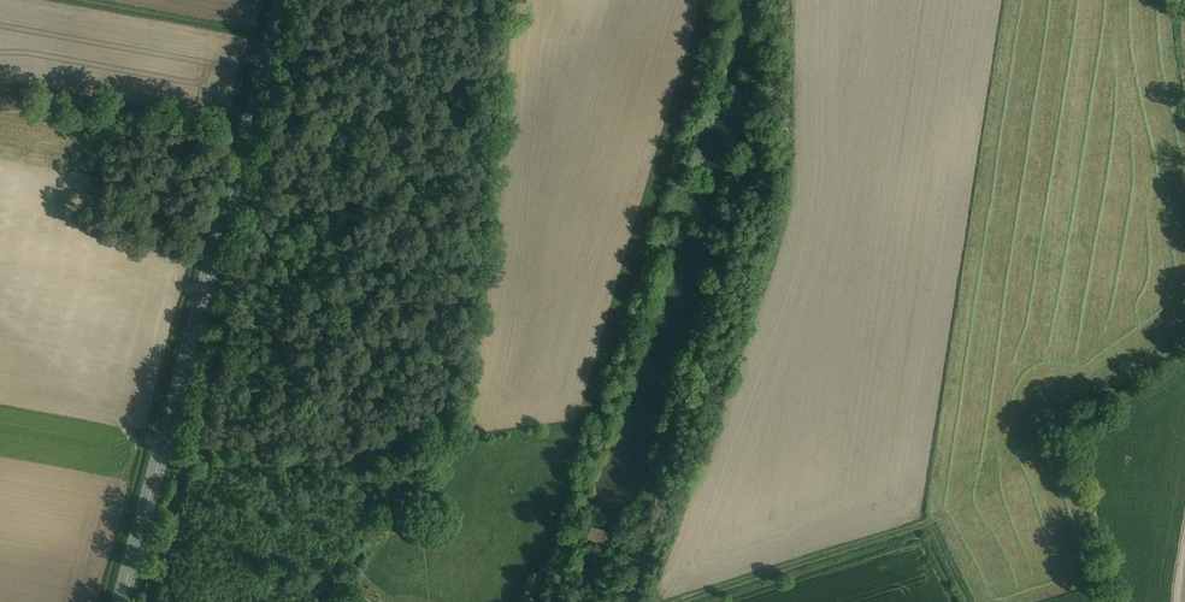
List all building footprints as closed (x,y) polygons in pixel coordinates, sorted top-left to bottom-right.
[(617,536),(595,529),(592,539),(607,544),(605,551),(612,553),(617,536)]
